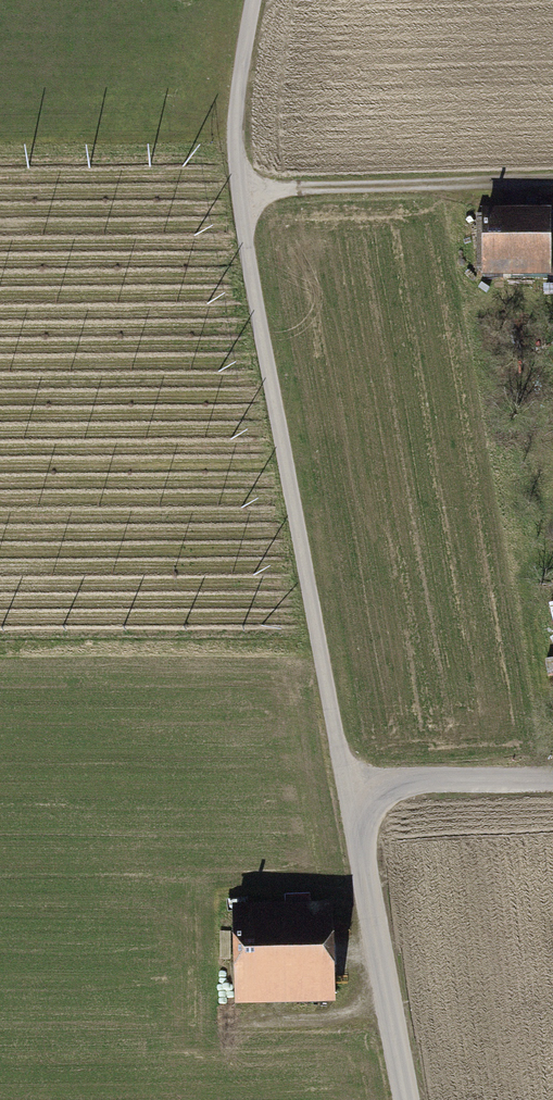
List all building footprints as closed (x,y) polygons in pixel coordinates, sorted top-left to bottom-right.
[(488,209),(486,276),(552,278),(552,211),(488,209)] [(346,908),(240,910),(242,1012),(348,1010),(346,908)]
